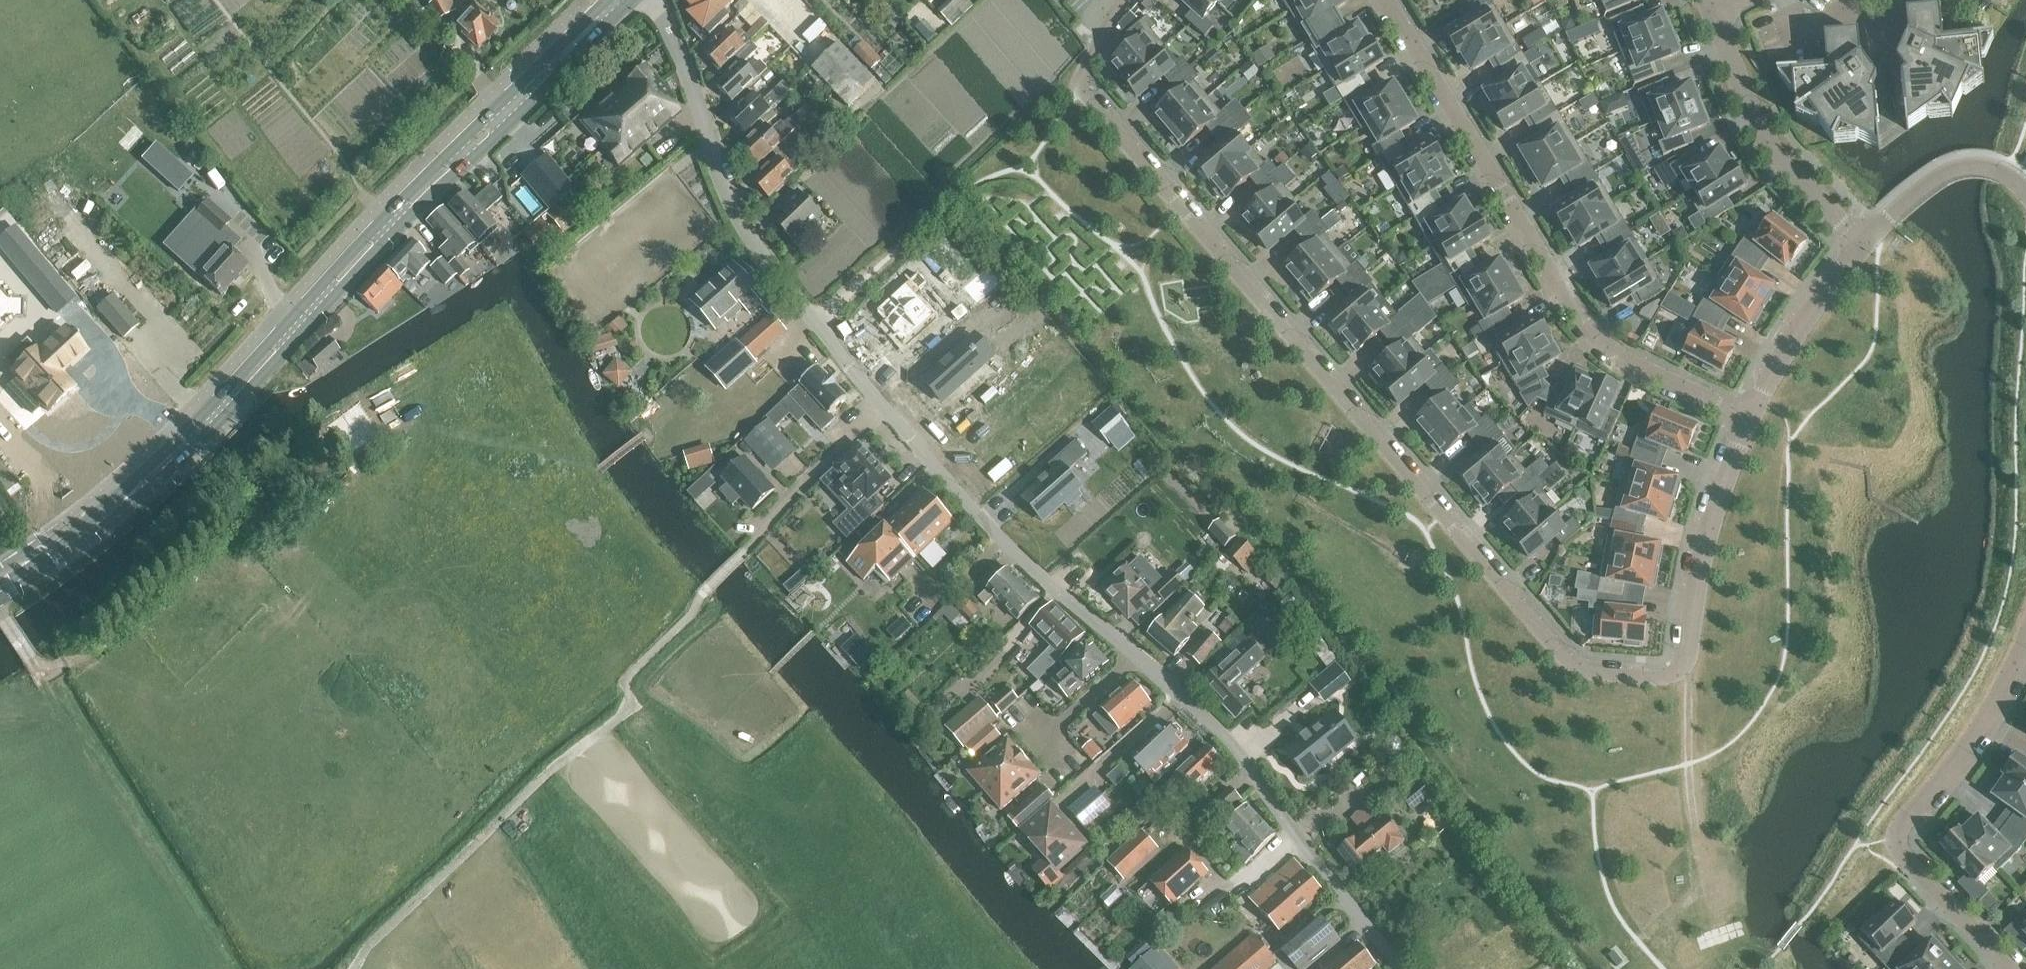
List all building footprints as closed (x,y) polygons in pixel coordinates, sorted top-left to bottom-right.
[(434,0),(428,5),(437,22),(456,11),(450,0),(434,0)] [(714,0),(685,0),(695,10),(689,15),(697,23),(690,29),(704,43),(731,17),(726,13),(714,0)] [(726,13),(739,0),(714,0),(726,13)] [(746,0),(741,0),(734,6),(741,14),(750,5),(746,0)] [(976,7),(975,6),(972,4),(972,3),(969,0),(955,0),(941,12),(950,22),(950,23),(955,27),(967,16),(976,7)] [(1148,13),(1158,3),(1155,0),(1142,0),(1138,3),(1148,13)] [(1193,10),(1185,18),(1205,36),(1214,26),(1204,18),(1218,2),(1217,0),(1216,1),(1215,0),(1182,0),(1193,10)] [(1290,11),(1308,0),(1283,0),(1290,11)] [(1345,4),(1342,0),(1308,0),(1290,11),(1307,41),(1330,27),(1324,17),(1345,4)] [(1505,25),(1490,0),(1480,0),(1465,9),(1471,19),(1447,34),(1458,53),(1505,25)] [(1601,0),(1606,13),(1631,3),(1629,0),(1601,0)] [(507,4),(506,7),(507,10),(510,11),(513,11),(515,9),(516,6),(515,3),(512,1),(509,2),(507,4)] [(500,28),(472,4),(453,26),(462,34),(464,33),(478,45),(484,39),(487,42),(500,28)] [(1952,114),(1962,93),(1970,76),(1983,82),(1984,80),(1983,80),(1983,76),(1979,38),(1994,37),(1994,35),(1943,40),(1940,8),(1920,10),(1922,26),(1913,27),(1909,36),(1897,61),(1906,74),(1902,77),(1907,129),(1909,129),(1909,128),(1943,104),(1951,116),(1953,115),(1952,114)] [(892,10),(883,18),(894,29),(903,21),(892,10)] [(1634,10),(1609,20),(1622,52),(1673,32),(1673,31),(1672,31),(1666,16),(1663,17),(1661,13),(1638,22),(1634,10)] [(740,40),(730,30),(705,54),(721,71),(735,58),(751,43),(752,42),(769,25),(761,16),(744,33),(745,35),(740,40)] [(1122,74),(1125,78),(1126,79),(1159,50),(1159,51),(1165,46),(1151,30),(1156,27),(1147,16),(1127,34),(1134,43),(1112,62),(1112,63),(1109,66),(1119,77),(1122,74)] [(1561,21),(1565,31),(1575,27),(1571,17),(1561,21)] [(1596,21),(1566,33),(1571,44),(1600,32),(1596,21)] [(1325,70),(1372,42),(1371,41),(1363,27),(1359,29),(1357,25),(1336,37),(1330,27),(1307,41),(1325,70)] [(1505,25),(1458,53),(1459,54),(1468,68),(1471,66),(1473,70),(1494,58),(1500,68),(1523,54),(1505,25)] [(1673,32),(1622,52),(1635,84),(1659,74),(1655,63),(1677,54),(1676,50),(1679,48),(1673,33),(1673,32)] [(1828,67),(1787,71),(1777,72),(1777,74),(1792,72),(1796,114),(1795,115),(1796,116),(1809,108),(1833,142),(1833,143),(1834,143),(1841,130),(1878,147),(1879,148),(1880,148),(1875,96),(1871,94),(1877,80),(1861,57),(1855,49),(1846,49),(1845,33),(1825,35),(1828,67)] [(1224,43),(1228,48),(1235,43),(1231,37),(1224,43)] [(1526,52),(1533,48),(1529,41),(1522,46),(1526,52)] [(1372,42),(1325,70),(1343,100),(1366,86),(1359,76),(1384,61),(1372,42)] [(751,86),(764,73),(768,69),(761,61),(751,71),(744,64),(758,50),(751,43),(735,58),(741,64),(717,86),(733,104),(751,87),(751,86)] [(880,61),(863,43),(854,52),(871,70),(880,61)] [(850,107),(876,82),(840,44),(813,69),(850,107)] [(1268,46),(1251,56),(1259,68),(1275,58),(1268,46)] [(1221,56),(1214,48),(1206,56),(1212,63),(1221,56)] [(1123,79),(1124,80),(1138,96),(1162,76),(1170,85),(1190,68),(1182,58),(1172,66),(1159,51),(1159,50),(1126,79),(1125,78),(1123,79)] [(1493,111),(1494,112),(1532,88),(1522,71),(1530,66),(1523,54),(1500,68),(1507,78),(1486,91),(1488,95),(1485,97),(1494,111),(1493,111)] [(1250,80),(1259,71),(1250,61),(1241,70),(1250,80)] [(602,149),(603,149),(630,125),(630,110),(661,84),(646,66),(625,84),(626,85),(618,92),(617,91),(580,123),(602,148),(601,148),(602,149)] [(1165,125),(1169,130),(1208,97),(1195,81),(1199,78),(1190,68),(1170,85),(1178,94),(1155,113),(1156,114),(1153,117),(1162,128),(1165,125)] [(763,103),(754,93),(729,118),(747,136),(750,133),(749,133),(772,111),(793,90),(785,81),(763,103)] [(1691,88),(1689,84),(1667,93),(1662,82),(1638,92),(1651,125),(1660,121),(1659,120),(1702,103),(1701,102),(1694,87),(1691,88)] [(1530,117),(1536,127),(1559,113),(1540,83),(1532,88),(1494,112),(1506,131),(1530,117)] [(672,104),(676,101),(661,84),(630,110),(630,125),(603,149),(602,149),(618,168),(681,115),(672,104)] [(1366,86),(1343,100),(1361,130),(1369,125),(1369,124),(1408,100),(1407,99),(1407,100),(1398,86),(1395,88),(1393,84),(1372,96),(1366,86)] [(1632,117),(1641,116),(1638,93),(1608,96),(1609,111),(1631,108),(1632,117)] [(1214,136),(1234,119),(1225,109),(1221,112),(1208,97),(1169,130),(1173,134),(1170,137),(1179,148),(1182,145),(1183,146),(1206,127),(1214,136)] [(758,167),(773,153),(809,118),(820,107),(814,100),(806,108),(805,107),(786,125),(772,111),(749,133),(750,133),(754,138),(741,150),(758,167)] [(1409,102),(1408,100),(1369,124),(1369,125),(1380,142),(1372,147),(1378,159),(1401,145),(1395,134),(1416,122),(1413,118),(1416,116),(1408,102),(1409,102)] [(1702,103),(1659,120),(1660,121),(1667,139),(1658,143),(1663,156),(1688,146),(1683,134),(1706,125),(1704,121),(1708,120),(1701,104),(1702,104),(1702,103)] [(558,112),(566,120),(571,116),(563,107),(558,112)] [(1559,113),(1536,127),(1542,137),(1521,150),(1524,154),(1521,156),(1529,170),(1528,170),(1529,171),(1576,143),(1559,113)] [(796,175),(795,174),(804,167),(795,158),(796,157),(791,152),(818,127),(809,118),(773,153),(778,158),(754,181),(770,199),(796,175)] [(1234,119),(1214,136),(1221,145),(1197,166),(1212,183),(1213,182),(1213,181),(1248,151),(1248,150),(1235,135),(1243,129),(1234,119)] [(1378,159),(1396,188),(1443,160),(1431,140),(1407,155),(1401,145),(1378,159)] [(1642,160),(1634,140),(1622,146),(1638,175),(1649,169),(1645,158),(1642,160)] [(1576,143),(1529,171),(1530,172),(1539,186),(1542,184),(1544,188),(1565,175),(1571,186),(1594,172),(1576,143)] [(178,192),(192,177),(155,144),(142,159),(178,192)] [(1310,145),(1301,153),(1308,162),(1318,155),(1310,145)] [(1257,187),(1278,170),(1269,160),(1265,164),(1251,147),(1248,150),(1248,151),(1213,181),(1213,182),(1216,186),(1213,188),(1223,199),(1226,197),(1227,198),(1249,178),(1257,187)] [(1695,191),(1734,166),(1733,166),(1724,152),(1721,154),(1719,150),(1698,163),(1691,153),(1669,167),(1667,164),(1657,170),(1666,185),(1676,178),(1684,173),(1695,190),(1694,190),(1695,191)] [(1283,153),(1274,160),(1279,166),(1288,159),(1283,153)] [(524,170),(554,206),(573,190),(543,154),(524,170)] [(1414,218),(1437,204),(1430,193),(1451,181),(1449,177),(1452,175),(1443,161),(1444,161),(1443,160),(1396,188),(1414,218)] [(1349,175),(1344,166),(1334,172),(1339,181),(1349,175)] [(1734,166),(1695,191),(1701,202),(1694,206),(1706,225),(1728,211),(1722,201),(1746,186),(1734,166)] [(1278,170),(1257,187),(1265,196),(1242,216),(1243,217),(1240,219),(1249,230),(1252,228),(1255,232),(1256,232),(1289,204),(1290,205),(1296,200),(1282,184),(1286,180),(1278,170)] [(1327,186),(1335,180),(1329,172),(1321,179),(1327,186)] [(1553,211),(1565,230),(1612,202),(1594,172),(1571,186),(1578,196),(1553,211)] [(797,245),(825,218),(799,191),(779,210),(787,217),(778,226),(797,245)] [(477,247),(496,230),(464,193),(448,207),(466,228),(463,230),(473,243),(475,245),(477,247)] [(583,203),(576,195),(570,200),(578,208),(583,203)] [(564,198),(554,206),(546,213),(563,232),(580,217),(564,198)] [(207,200),(195,215),(202,221),(217,235),(224,228),(230,221),(207,200)] [(1336,208),(1340,213),(1348,206),(1344,201),(1336,208)] [(1437,204),(1414,218),(1432,247),(1479,219),(1478,218),(1469,204),(1466,206),(1464,201),(1443,214),(1437,204)] [(1612,202),(1565,230),(1566,231),(1574,245),(1578,243),(1580,247),(1594,238),(1600,249),(1630,231),(1612,202)] [(1293,229),(1301,239),(1321,221),(1312,211),(1302,220),(1290,205),(1289,204),(1256,232),(1255,232),(1254,233),(1268,250),(1293,229)] [(450,263),(448,265),(457,275),(456,276),(459,279),(469,271),(459,259),(475,245),(473,243),(463,230),(443,207),(426,222),(446,245),(439,250),(450,263)] [(1753,228),(1738,247),(1759,263),(1768,252),(1785,266),(1789,260),(1791,261),(1806,243),(1802,240),(1805,238),(1795,230),(1792,232),(1774,218),(1761,234),(1753,228)] [(1479,219),(1432,247),(1450,276),(1472,263),(1466,252),(1490,238),(1479,219)] [(202,221),(173,253),(197,274),(221,295),(247,266),(230,250),(238,241),(224,228),(217,235),(202,221)] [(1296,279),(1300,284),(1338,251),(1325,235),(1330,231),(1321,221),(1301,239),(1308,248),(1286,267),(1287,268),(1284,271),(1293,282),(1296,279)] [(1383,222),(1374,228),(1380,237),(1389,232),(1383,222)] [(57,313),(73,299),(13,229),(0,240),(0,247),(57,313)] [(1673,233),(1679,242),(1684,239),(1679,230),(1673,233)] [(1601,289),(1639,265),(1647,260),(1630,231),(1600,249),(1606,259),(1593,267),(1595,272),(1592,273),(1600,287),(1600,288),(1601,289)] [(385,268),(399,281),(408,272),(416,279),(429,264),(422,257),(425,254),(411,241),(385,268)] [(1718,278),(1764,308),(1765,307),(1764,307),(1773,293),(1770,291),(1773,287),(1752,274),(1759,263),(1738,247),(1718,278)] [(1344,290),(1365,273),(1356,262),(1352,266),(1338,251),(1300,284),(1304,288),(1300,291),(1310,302),(1313,299),(1314,300),(1336,281),(1344,290)] [(1368,253),(1357,262),(1365,271),(1376,262),(1368,253)] [(1395,258),(1400,266),(1408,261),(1403,253),(1395,258)] [(441,259),(430,269),(445,286),(456,276),(457,275),(448,265),(447,266),(441,259)] [(1450,276),(1467,306),(1468,307),(1476,302),(1476,301),(1515,277),(1514,276),(1513,277),(1505,263),(1502,264),(1499,260),(1478,273),(1472,263),(1450,276)] [(1639,265),(1601,289),(1612,308),(1636,293),(1642,304),(1665,290),(1647,260),(1639,265)] [(733,264),(692,301),(716,329),(726,320),(728,322),(744,307),(751,314),(762,304),(754,295),(756,294),(754,292),(760,287),(762,288),(763,287),(745,267),(743,265),(738,270),(733,264)] [(378,313),(401,287),(381,269),(357,294),(378,313)] [(1365,273),(1344,290),(1352,299),(1327,320),(1342,337),(1344,336),(1343,335),(1375,308),(1375,309),(1377,307),(1363,291),(1373,283),(1365,273)] [(919,274),(876,312),(885,322),(883,324),(903,346),(936,317),(916,295),(928,284),(919,274)] [(1485,335),(1508,321),(1502,311),(1522,299),(1520,295),(1523,293),(1515,279),(1515,278),(1515,277),(1476,301),(1476,302),(1486,319),(1478,324),(1485,335)] [(1698,309),(1721,322),(1728,311),(1748,324),(1751,321),(1754,322),(1763,309),(1764,309),(1764,308),(1718,278),(1698,309)] [(96,309),(122,338),(136,326),(110,296),(96,309)] [(1651,322),(1662,303),(1658,301),(1643,310),(1640,315),(1651,322)] [(1343,335),(1344,336),(1347,339),(1344,342),(1353,353),(1356,350),(1357,351),(1380,332),(1388,341),(1408,324),(1399,314),(1388,324),(1375,309),(1375,308),(1343,335)] [(1721,322),(1698,309),(1677,349),(1706,364),(1704,368),(1716,374),(1718,370),(1722,373),(1733,352),(1730,351),(1734,344),(1715,334),(1721,322)] [(736,341),(707,367),(726,389),(755,363),(753,360),(785,331),(772,315),(761,324),(763,326),(753,334),(752,332),(739,344),(736,341)] [(616,336),(626,327),(618,317),(608,326),(616,336)] [(1508,321),(1485,335),(1503,365),(1550,336),(1538,317),(1514,332),(1508,321)] [(1383,382),(1386,385),(1387,386),(1420,358),(1420,359),(1426,354),(1412,338),(1417,334),(1408,324),(1388,341),(1395,350),(1373,370),(1374,371),(1371,373),(1380,384),(1383,382)] [(1457,332),(1452,325),(1446,329),(1451,336),(1457,332)] [(42,405),(48,411),(73,388),(60,373),(84,350),(65,329),(40,352),(37,348),(11,372),(18,379),(8,388),(32,414),(42,405)] [(588,341),(592,353),(617,345),(613,333),(588,341)] [(1537,370),(1558,358),(1555,353),(1559,352),(1550,338),(1550,337),(1550,336),(1503,365),(1521,394),(1543,380),(1537,370)] [(307,357),(318,370),(339,352),(329,339),(307,357)] [(924,381),(942,401),(984,364),(966,344),(924,381)] [(1384,387),(1385,388),(1399,404),(1423,383),(1431,392),(1452,375),(1443,365),(1433,373),(1420,359),(1420,358),(1387,386),(1386,385),(1384,387)] [(630,374),(615,361),(603,374),(619,387),(630,374)] [(836,420),(831,414),(847,399),(818,368),(801,385),(789,397),(822,432),(836,420)] [(1543,415),(1575,429),(1598,379),(1597,379),(1582,372),(1580,376),(1576,374),(1566,396),(1555,390),(1543,415)] [(1426,433),(1430,437),(1463,409),(1450,394),(1460,385),(1452,375),(1431,392),(1439,401),(1416,421),(1417,422),(1414,425),(1423,435),(1426,433)] [(1598,379),(1575,429),(1606,444),(1617,419),(1606,414),(1618,389),(1598,379)] [(776,409),(767,417),(776,427),(785,419),(776,409)] [(1467,434),(1475,443),(1495,426),(1486,416),(1476,425),(1463,409),(1430,437),(1434,442),(1431,444),(1440,455),(1443,453),(1444,454),(1467,434)] [(1642,428),(1632,450),(1658,459),(1662,447),(1683,455),(1685,448),(1688,449),(1696,427),(1692,425),(1694,422),(1682,417),(1680,421),(1658,412),(1650,431),(1642,428)] [(795,449),(768,421),(748,439),(775,468),(795,449)] [(1458,474),(1471,490),(1472,491),(1474,489),(1473,488),(1506,460),(1494,445),(1504,436),(1495,426),(1475,443),(1483,453),(1458,474)] [(1087,455),(1076,441),(1049,465),(1054,471),(1047,477),(1046,476),(1045,477),(1046,478),(1041,483),(1039,482),(1038,482),(1040,484),(1024,498),(1044,520),(1064,502),(1068,507),(1081,495),(1077,491),(1080,488),(1066,473),(1087,455)] [(874,496),(892,480),(891,479),(861,447),(859,445),(836,467),(838,469),(847,478),(835,489),(853,509),(836,525),(839,529),(849,539),(884,507),(874,496)] [(698,451),(703,468),(715,464),(710,447),(698,451)] [(1622,486),(1675,501),(1675,500),(1679,484),(1676,483),(1677,479),(1654,472),(1658,459),(1632,450),(1622,486)] [(774,487),(777,483),(748,452),(744,456),(727,472),(757,503),(774,487)] [(1473,488),(1474,489),(1478,493),(1475,496),(1484,506),(1487,504),(1488,505),(1510,486),(1518,495),(1539,477),(1530,467),(1526,471),(1512,455),(1506,460),(1473,488)] [(1549,490),(1565,476),(1555,464),(1539,477),(1547,488),(1549,490)] [(1513,535),(1517,539),(1517,540),(1550,512),(1551,512),(1557,508),(1543,491),(1547,488),(1539,477),(1518,495),(1526,504),(1503,523),(1504,524),(1501,527),(1510,538),(1513,535)] [(706,491),(698,482),(687,492),(695,501),(706,491)] [(1174,492),(1179,498),(1187,491),(1181,485),(1174,492)] [(1675,501),(1622,486),(1611,521),(1637,527),(1641,515),(1664,521),(1666,517),(1669,518),(1674,502),(1675,503),(1675,501)] [(886,526),(916,558),(954,522),(924,490),(886,526)] [(1515,540),(1529,558),(1554,537),(1562,546),(1582,529),(1574,519),(1563,527),(1551,512),(1550,512),(1517,540),(1517,539),(1515,540)] [(1233,538),(1216,520),(1206,530),(1223,548),(1233,538)] [(1604,557),(1659,568),(1659,566),(1658,566),(1661,550),(1658,549),(1659,545),(1635,540),(1637,527),(1611,521),(1604,557)] [(916,558),(886,526),(847,562),(865,581),(877,569),(890,582),(916,558)] [(1254,554),(1239,539),(1224,553),(1239,568),(1254,554)] [(813,560),(819,567),(829,558),(822,552),(813,560)] [(1580,591),(1624,597),(1626,584),(1650,589),(1651,584),(1655,585),(1658,569),(1659,569),(1659,568),(1604,557),(1600,578),(1583,574),(1580,591)] [(1164,602),(1185,583),(1174,572),(1164,582),(1154,572),(1143,582),(1128,564),(1101,590),(1128,620),(1154,595),(1152,594),(1154,592),(1164,602)] [(987,590),(979,599),(986,606),(995,598),(1017,621),(1039,600),(1009,569),(987,590)] [(798,574),(783,587),(790,594),(804,581),(798,574)] [(1549,586),(1561,588),(1562,578),(1550,576),(1549,586)] [(1624,597),(1580,591),(1580,594),(1583,594),(1581,606),(1596,607),(1593,638),(1626,642),(1625,645),(1638,646),(1639,643),(1643,643),(1646,620),(1643,620),(1644,612),(1622,610),(1624,597)] [(1174,658),(1190,640),(1189,640),(1199,629),(1193,623),(1206,608),(1187,592),(1164,619),(1163,617),(1148,635),(1174,658)] [(961,632),(981,613),(967,598),(955,609),(949,603),(941,611),(961,632)] [(1038,681),(1052,667),(1084,634),(1053,604),(1030,627),(1051,648),(1028,671),(1038,681)] [(1287,635),(1290,632),(1271,612),(1254,627),(1275,650),(1289,636),(1287,635)] [(1230,616),(1220,628),(1227,634),(1237,622),(1230,616)] [(1201,666),(1222,642),(1208,631),(1188,655),(1201,666)] [(1248,643),(1240,651),(1203,685),(1235,718),(1251,704),(1234,686),(1263,659),(1248,643)] [(1064,670),(1052,681),(1068,698),(1108,663),(1093,645),(1087,650),(1082,644),(1059,664),(1064,670)] [(1336,665),(1328,672),(1342,688),(1350,682),(1336,665)] [(1030,688),(1035,695),(1045,687),(1040,680),(1030,688)] [(1111,736),(1119,730),(1120,730),(1150,703),(1132,682),(1101,709),(1102,710),(1095,717),(1111,736)] [(991,703),(1002,715),(1019,699),(1008,687),(991,703)] [(920,700),(909,688),(904,692),(915,704),(920,700)] [(946,727),(964,748),(997,719),(979,698),(946,727)] [(916,727),(927,719),(922,713),(912,722),(916,727)] [(1324,721),(1287,751),(1308,777),(1345,746),(1336,735),(1338,733),(1335,730),(1333,732),(1324,721)] [(1001,736),(991,725),(966,748),(967,749),(973,744),(981,753),(1001,736)] [(1174,760),(1189,747),(1171,726),(1142,752),(1133,761),(1143,771),(1156,785),(1178,764),(1174,760)] [(968,772),(985,791),(1024,757),(1019,751),(1018,750),(1008,739),(1009,739),(1008,737),(1006,738),(1007,739),(1005,740),(968,772)] [(1383,748),(1390,756),(1400,755),(1404,745),(1397,737),(1387,738),(1383,748)] [(1092,741),(1083,749),(1093,761),(1102,753),(1092,741)] [(1163,791),(1176,805),(1222,761),(1209,747),(1163,791)] [(2017,755),(2003,775),(2004,776),(2004,775),(2025,791),(2025,762),(2017,755)] [(1024,757),(985,791),(1001,810),(1037,778),(1039,776),(1040,777),(1041,775),(1040,774),(1039,774),(1030,763),(1029,762),(1024,757)] [(1121,765),(1108,776),(1118,786),(1130,775),(1121,765)] [(2004,775),(2004,776),(1995,788),(1998,790),(1994,796),(2016,812),(2007,823),(2025,841),(2025,791),(2004,775)] [(1411,810),(1430,795),(1421,784),(1402,799),(1411,810)] [(1053,796),(1044,786),(1016,811),(1025,821),(1054,797),(1053,796)] [(1095,789),(1090,794),(1070,812),(1082,827),(1108,803),(1095,789)] [(1224,818),(1241,801),(1230,789),(1212,806),(1224,818)] [(1020,831),(1057,873),(1089,845),(1051,803),(1020,831)] [(1232,836),(1237,841),(1238,843),(1232,849),(1246,864),(1275,836),(1247,806),(1218,835),(1225,842),(1232,836)] [(1355,872),(1384,848),(1389,854),(1404,841),(1399,835),(1401,834),(1384,815),(1338,853),(1355,872)] [(1974,823),(1971,820),(1960,831),(1959,831),(1994,867),(1993,868),(1997,872),(2016,854),(2025,841),(2007,823),(1997,836),(1979,818),(1974,823)] [(1942,846),(1954,859),(1953,860),(1963,871),(1964,870),(1969,875),(1959,884),(1977,903),(1988,893),(1978,883),(1993,868),(1994,867),(1959,831),(1960,831),(1959,830),(1942,846)] [(1124,879),(1156,849),(1142,834),(1110,863),(1124,879)] [(1151,882),(1173,906),(1208,873),(1186,850),(1151,882)] [(1097,861),(1092,856),(1062,886),(1067,891),(1097,861)] [(1250,900),(1279,933),(1324,892),(1295,860),(1250,900)] [(1886,968),(1905,950),(1896,941),(1915,923),(1912,920),(1915,917),(1902,903),(1899,907),(1896,903),(1876,922),(1874,919),(1864,928),(1867,931),(1858,939),(1886,968)] [(1270,953),(1279,963),(1284,968),(1306,968),(1339,942),(1320,919),(1306,930),(1303,926),(1304,926),(1303,925),(1270,953)] [(1849,922),(1837,932),(1844,940),(1856,930),(1849,922)] [(2025,933),(2016,923),(2005,932),(2023,951),(2025,949),(2025,933)] [(1266,949),(1254,935),(1215,968),(1244,968),(1266,949)] [(1951,955),(1941,944),(1938,947),(1932,941),(1913,959),(1905,950),(1886,968),(1887,968),(1937,968),(1951,955)] [(1376,966),(1357,943),(1325,968),(1373,968),(1376,966)] [(1279,963),(1270,953),(1266,949),(1244,968),(1273,968),(1279,963)] [(1153,950),(1142,959),(1135,966),(1132,968),(1170,968),(1153,950)] [(1135,966),(1142,959),(1136,952),(1129,959),(1135,966)] [(1962,966),(1951,955),(1937,968),(1959,968),(1962,966)]
